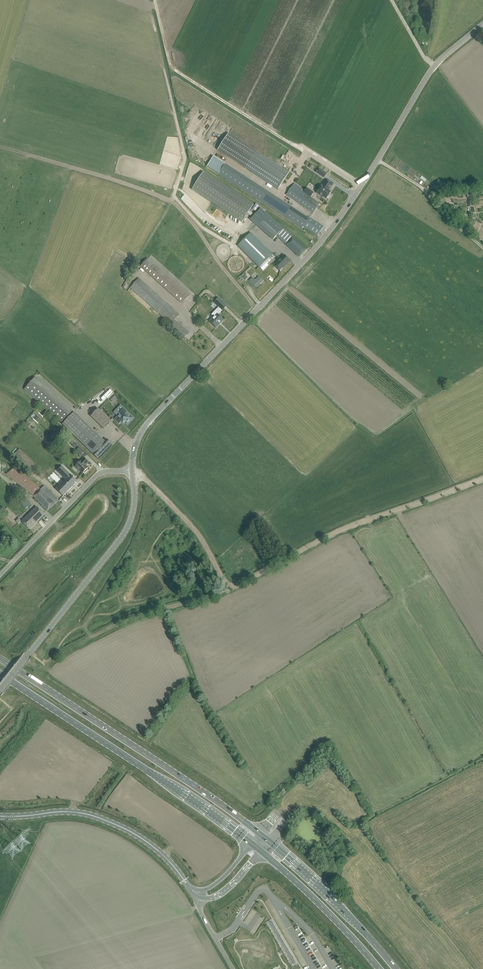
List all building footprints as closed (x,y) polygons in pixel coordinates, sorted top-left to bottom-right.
[(229,133),(218,150),(278,190),(289,173),(229,133)] [(311,159),(306,165),(315,172),(320,166),(311,159)] [(317,236),(322,230),(323,227),(324,227),(310,218),(309,219),(225,164),(219,174),(302,229),(304,227),(317,236)] [(324,178),(327,174),(319,168),(316,173),(324,178)] [(254,205),(203,172),(192,190),(242,222),(248,213),(248,214),(250,216),(252,215),(252,214),(252,213),(250,212),(249,212),(254,205)] [(327,179),(322,186),(319,189),(320,190),(318,193),(317,193),(323,197),(326,199),(327,197),(329,197),(330,195),(330,194),(331,192),(328,190),(329,188),(330,189),(333,184),(327,179)] [(287,195),(313,213),(320,204),(297,188),(298,186),(295,184),(287,195)] [(184,194),(180,197),(187,206),(190,203),(184,194)] [(299,257),(306,249),(298,241),(261,208),(250,220),(273,240),(276,236),(279,238),(299,257)] [(251,233),(238,246),(259,267),(269,257),(266,254),(269,251),(251,233)] [(284,255),(277,262),(274,265),(280,271),(285,265),(285,266),(290,261),(284,255)] [(269,258),(260,267),(261,269),(271,259),(269,258)] [(148,259),(141,266),(181,304),(188,296),(148,259)] [(253,277),(249,281),(256,288),(264,281),(259,276),(255,280),(253,277)] [(130,288),(133,290),(163,317),(185,337),(189,332),(175,320),(179,315),(139,278),(130,288)] [(222,310),(227,306),(219,298),(214,302),(219,307),(212,315),(214,317),(209,321),(216,328),(224,320),(218,315),(221,312),(222,310)] [(73,411),(35,377),(24,389),(62,423),(73,411)] [(91,416),(100,425),(104,429),(111,421),(98,409),(91,416)] [(125,424),(127,426),(133,420),(123,410),(118,415),(119,416),(118,418),(114,422),(119,426),(121,423),(123,425),(125,424)] [(92,453),(98,459),(112,444),(106,439),(104,441),(74,412),(63,425),(92,453)] [(84,452),(80,447),(76,451),(80,456),(84,452)] [(83,473),(84,472),(85,473),(88,470),(87,469),(88,468),(86,465),(89,462),(84,458),(75,467),(80,471),(80,470),(83,473)] [(77,481),(74,478),(62,466),(57,471),(66,479),(56,489),(63,496),(77,481)] [(34,496),(41,489),(14,467),(7,474),(33,496),(34,496)] [(59,500),(55,497),(44,486),(41,489),(34,496),(48,511),(59,500)] [(44,515),(41,511),(37,507),(22,522),(29,529),(44,515)]
